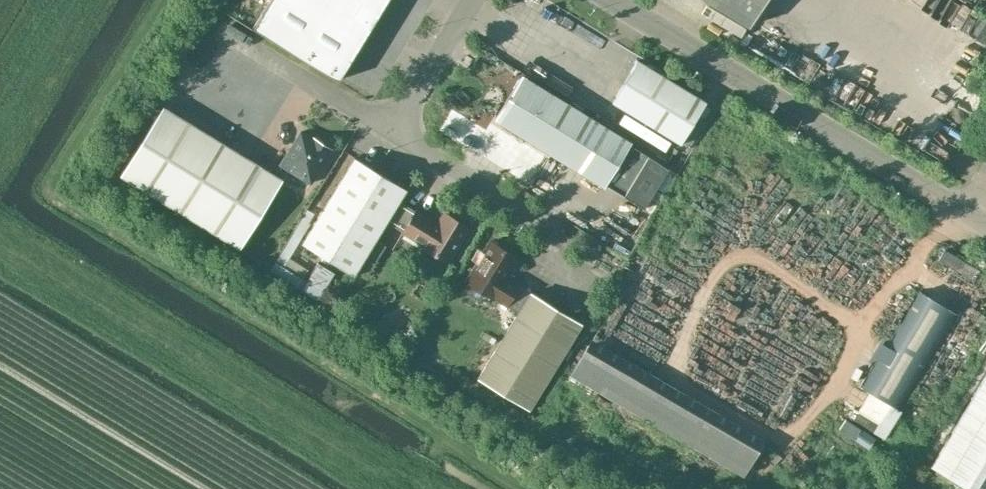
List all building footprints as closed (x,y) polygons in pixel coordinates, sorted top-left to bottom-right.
[(253,28),(338,80),(387,0),(270,0),(253,28)] [(749,26),(764,0),(707,0),(749,26)] [(963,0),(953,0),(949,12),(957,15),(963,0)] [(559,17),(547,39),(595,66),(607,44),(559,17)] [(637,60),(612,101),(680,143),(706,102),(637,60)] [(526,80),(501,121),(603,184),(629,143),(526,80)] [(163,106),(121,174),(240,248),(243,243),(282,179),(274,174),(248,158),(163,106)] [(300,131),(274,174),(282,179),(288,169),(310,183),(332,149),(313,137),(312,139),(300,131)] [(658,152),(633,191),(657,207),(682,167),(658,152)] [(354,274),(387,220),(398,201),(406,189),(354,157),(302,243),(354,274)] [(444,212),(437,223),(398,201),(387,220),(403,230),(403,232),(423,245),(423,246),(448,262),(469,228),(444,212)] [(468,282),(463,290),(479,300),(483,293),(493,300),(495,298),(518,312),(530,292),(515,283),(513,288),(504,283),(519,258),(490,241),(466,281),(468,282)] [(278,269),(309,283),(314,270),(283,257),(278,269)] [(902,410),(958,314),(917,291),(859,387),(902,410)] [(517,314),(478,377),(488,384),(530,409),(582,323),(530,292),(518,312),(517,314)] [(743,476),(765,439),(591,338),(570,375),(743,476)] [(671,380),(674,364),(664,362),(661,379),(671,380)] [(931,465),(970,488),(985,488),(985,373),(931,465)]
